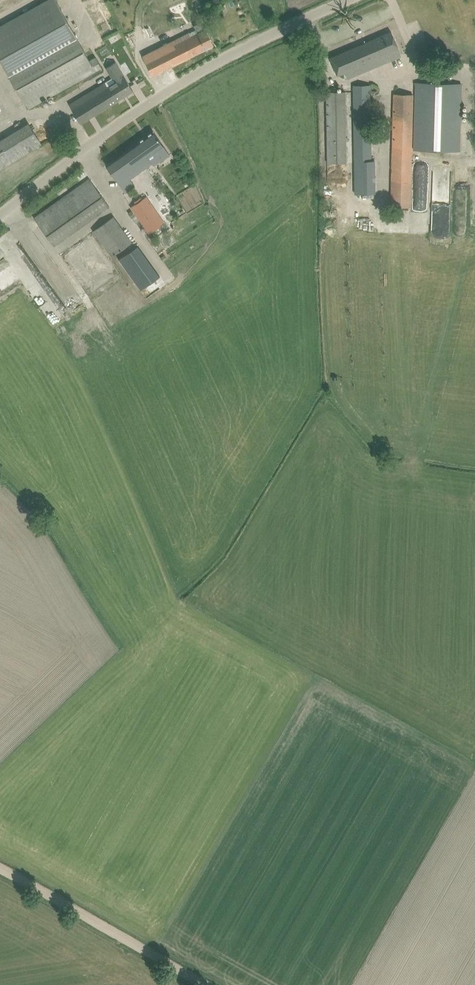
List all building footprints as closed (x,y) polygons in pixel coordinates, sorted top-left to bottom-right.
[(0,26),(0,61),(8,76),(27,108),(81,78),(83,82),(103,70),(96,57),(91,59),(90,60),(77,38),(56,0),(46,0),(0,26)] [(142,56),(148,67),(153,76),(214,45),(206,29),(205,29),(202,21),(188,28),(191,36),(174,44),(172,40),(142,56)] [(392,31),(330,57),(334,67),(337,74),(365,63),(388,53),(390,60),(401,55),(398,49),(399,48),(392,31)] [(83,96),(69,104),(80,123),(133,90),(116,61),(106,68),(114,81),(85,99),(83,96)] [(415,82),(413,149),(460,151),(461,83),(415,82)] [(355,193),(375,193),(375,160),(371,161),(370,85),(353,85),(355,193)] [(327,91),(327,163),(346,163),(345,91),(327,91)] [(410,207),(413,94),(394,94),(391,206),(410,207)] [(41,144),(29,123),(0,141),(0,169),(41,144)] [(106,165),(112,173),(120,185),(121,185),(126,193),(135,186),(130,179),(152,163),(147,157),(153,152),(160,162),(170,155),(153,131),(106,165)] [(34,218),(40,226),(54,245),(109,206),(90,178),(34,218)] [(146,196),(142,200),(140,198),(135,201),(136,203),(131,207),(149,233),(165,223),(146,196)] [(112,256),(132,242),(113,216),(94,230),(112,256)] [(138,245),(119,259),(141,290),(160,276),(138,245)] [(31,273),(22,279),(29,290),(38,284),(31,273)]
